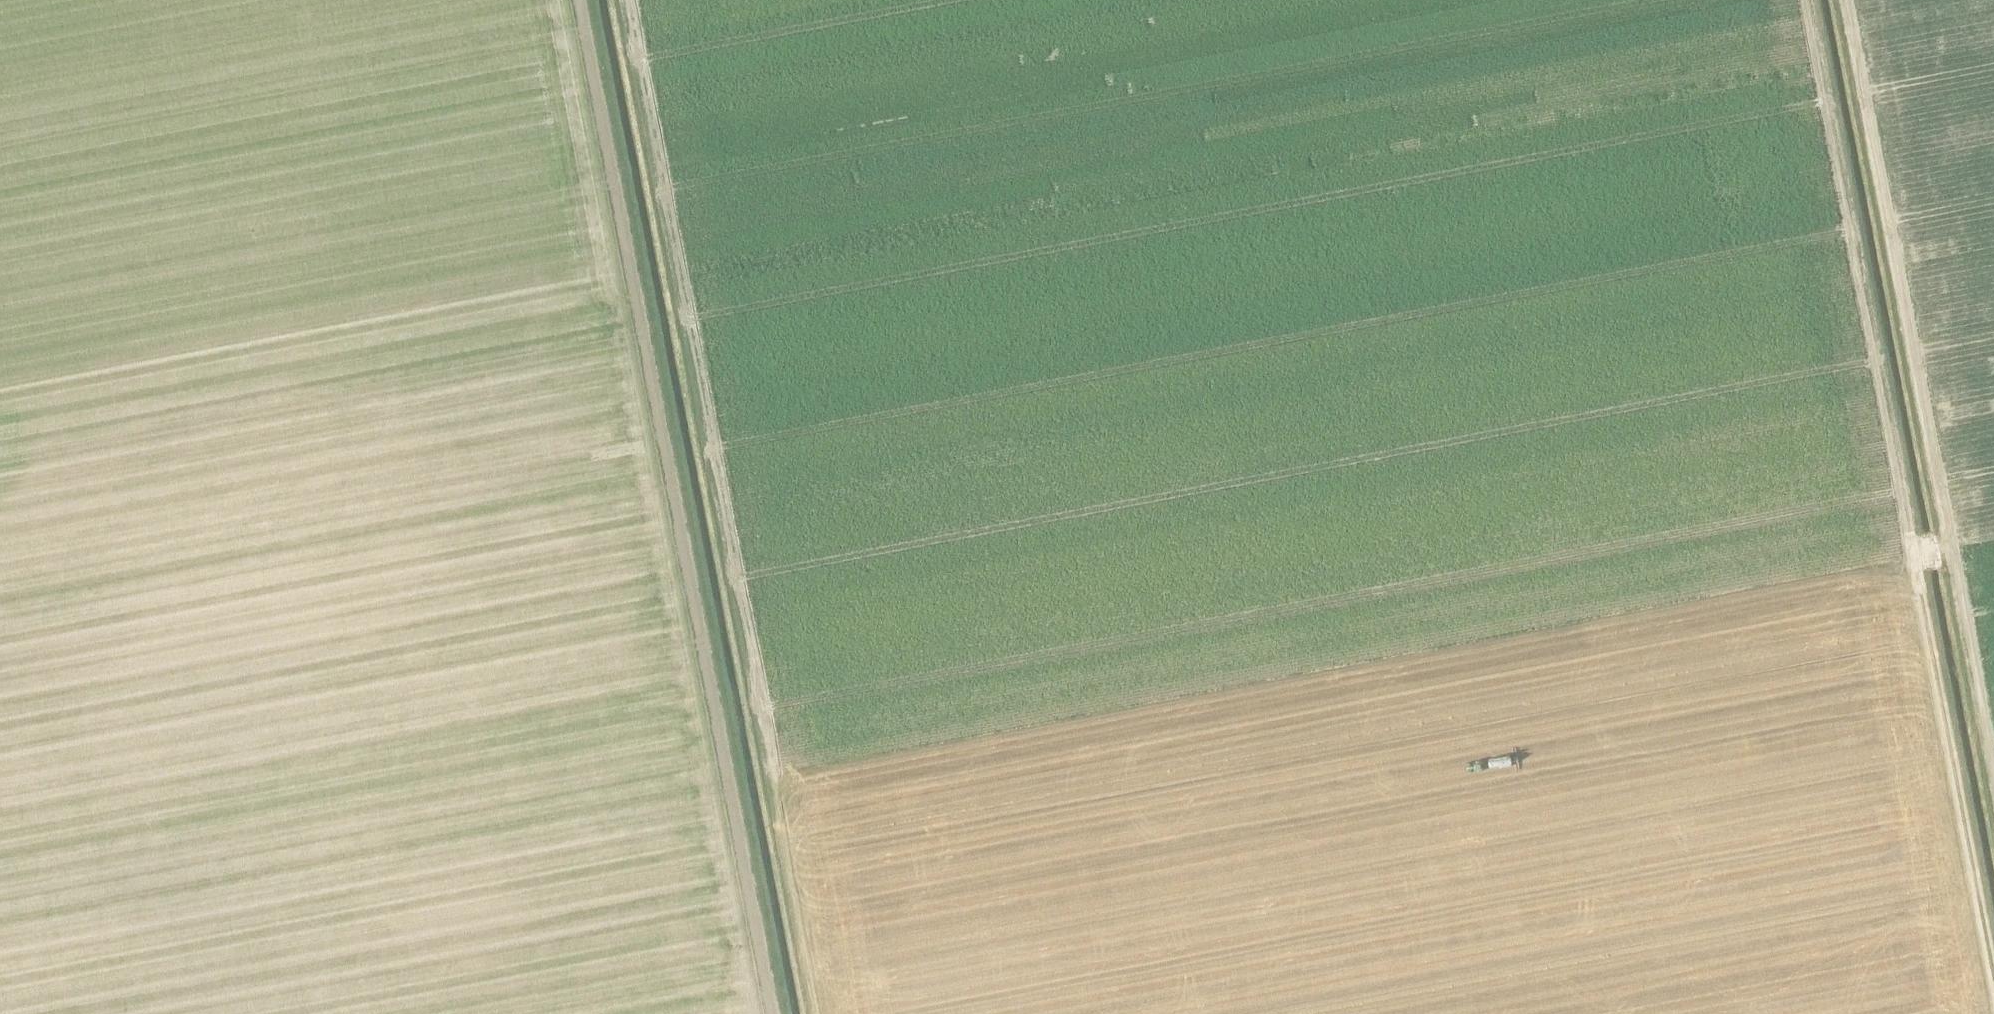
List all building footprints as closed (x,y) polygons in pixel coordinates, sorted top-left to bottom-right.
[(1983,865),(1970,867),(1972,881),(1985,878),(1983,865)]
